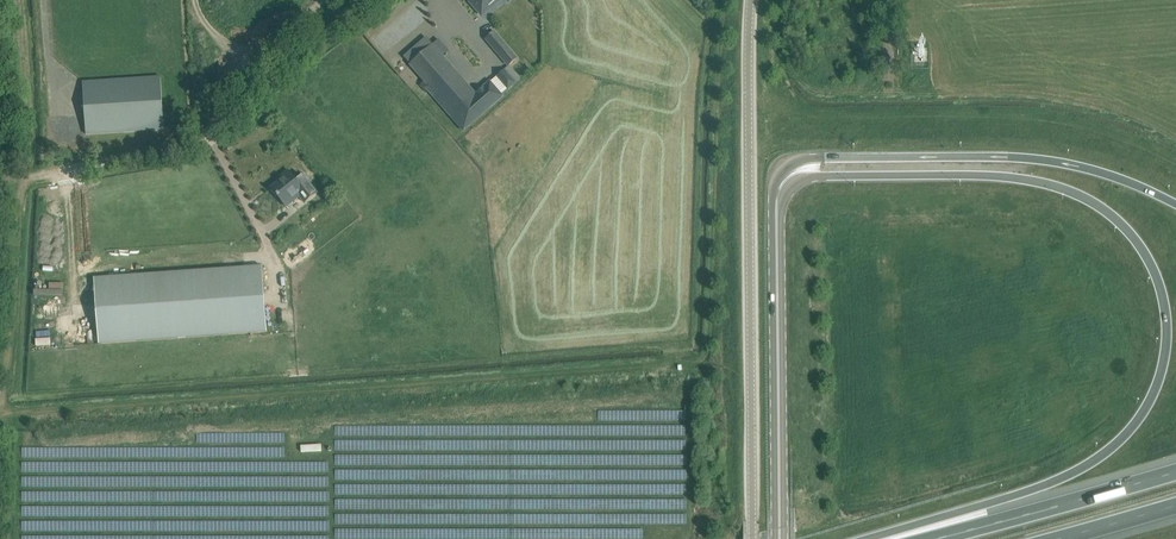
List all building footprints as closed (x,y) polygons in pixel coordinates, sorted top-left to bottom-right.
[(497,0),(471,0),(482,13),(497,0)] [(494,32),(486,39),(509,66),(517,59),(494,32)] [(430,47),(410,64),(425,81),(420,85),(424,90),(426,88),(463,131),(503,96),(490,81),(476,94),(451,66),(448,67),(438,56),(430,47)] [(516,83),(504,69),(496,76),(508,90),(516,83)] [(86,134),(98,133),(164,129),(161,77),(83,82),(86,134)] [(296,179),(289,170),(277,179),(279,182),(271,188),(273,190),(271,191),(276,197),(277,196),(286,207),(300,196),(305,202),(317,192),(303,174),(296,179)] [(262,265),(94,278),(99,344),(267,332),(262,265)] [(661,494),(687,492),(685,454),(684,437),(686,437),(686,425),(665,426),(665,434),(675,433),(675,439),(664,439),(664,445),(665,445),(666,460),(668,460),(668,469),(661,469),(662,481),(660,481),(661,494)]
